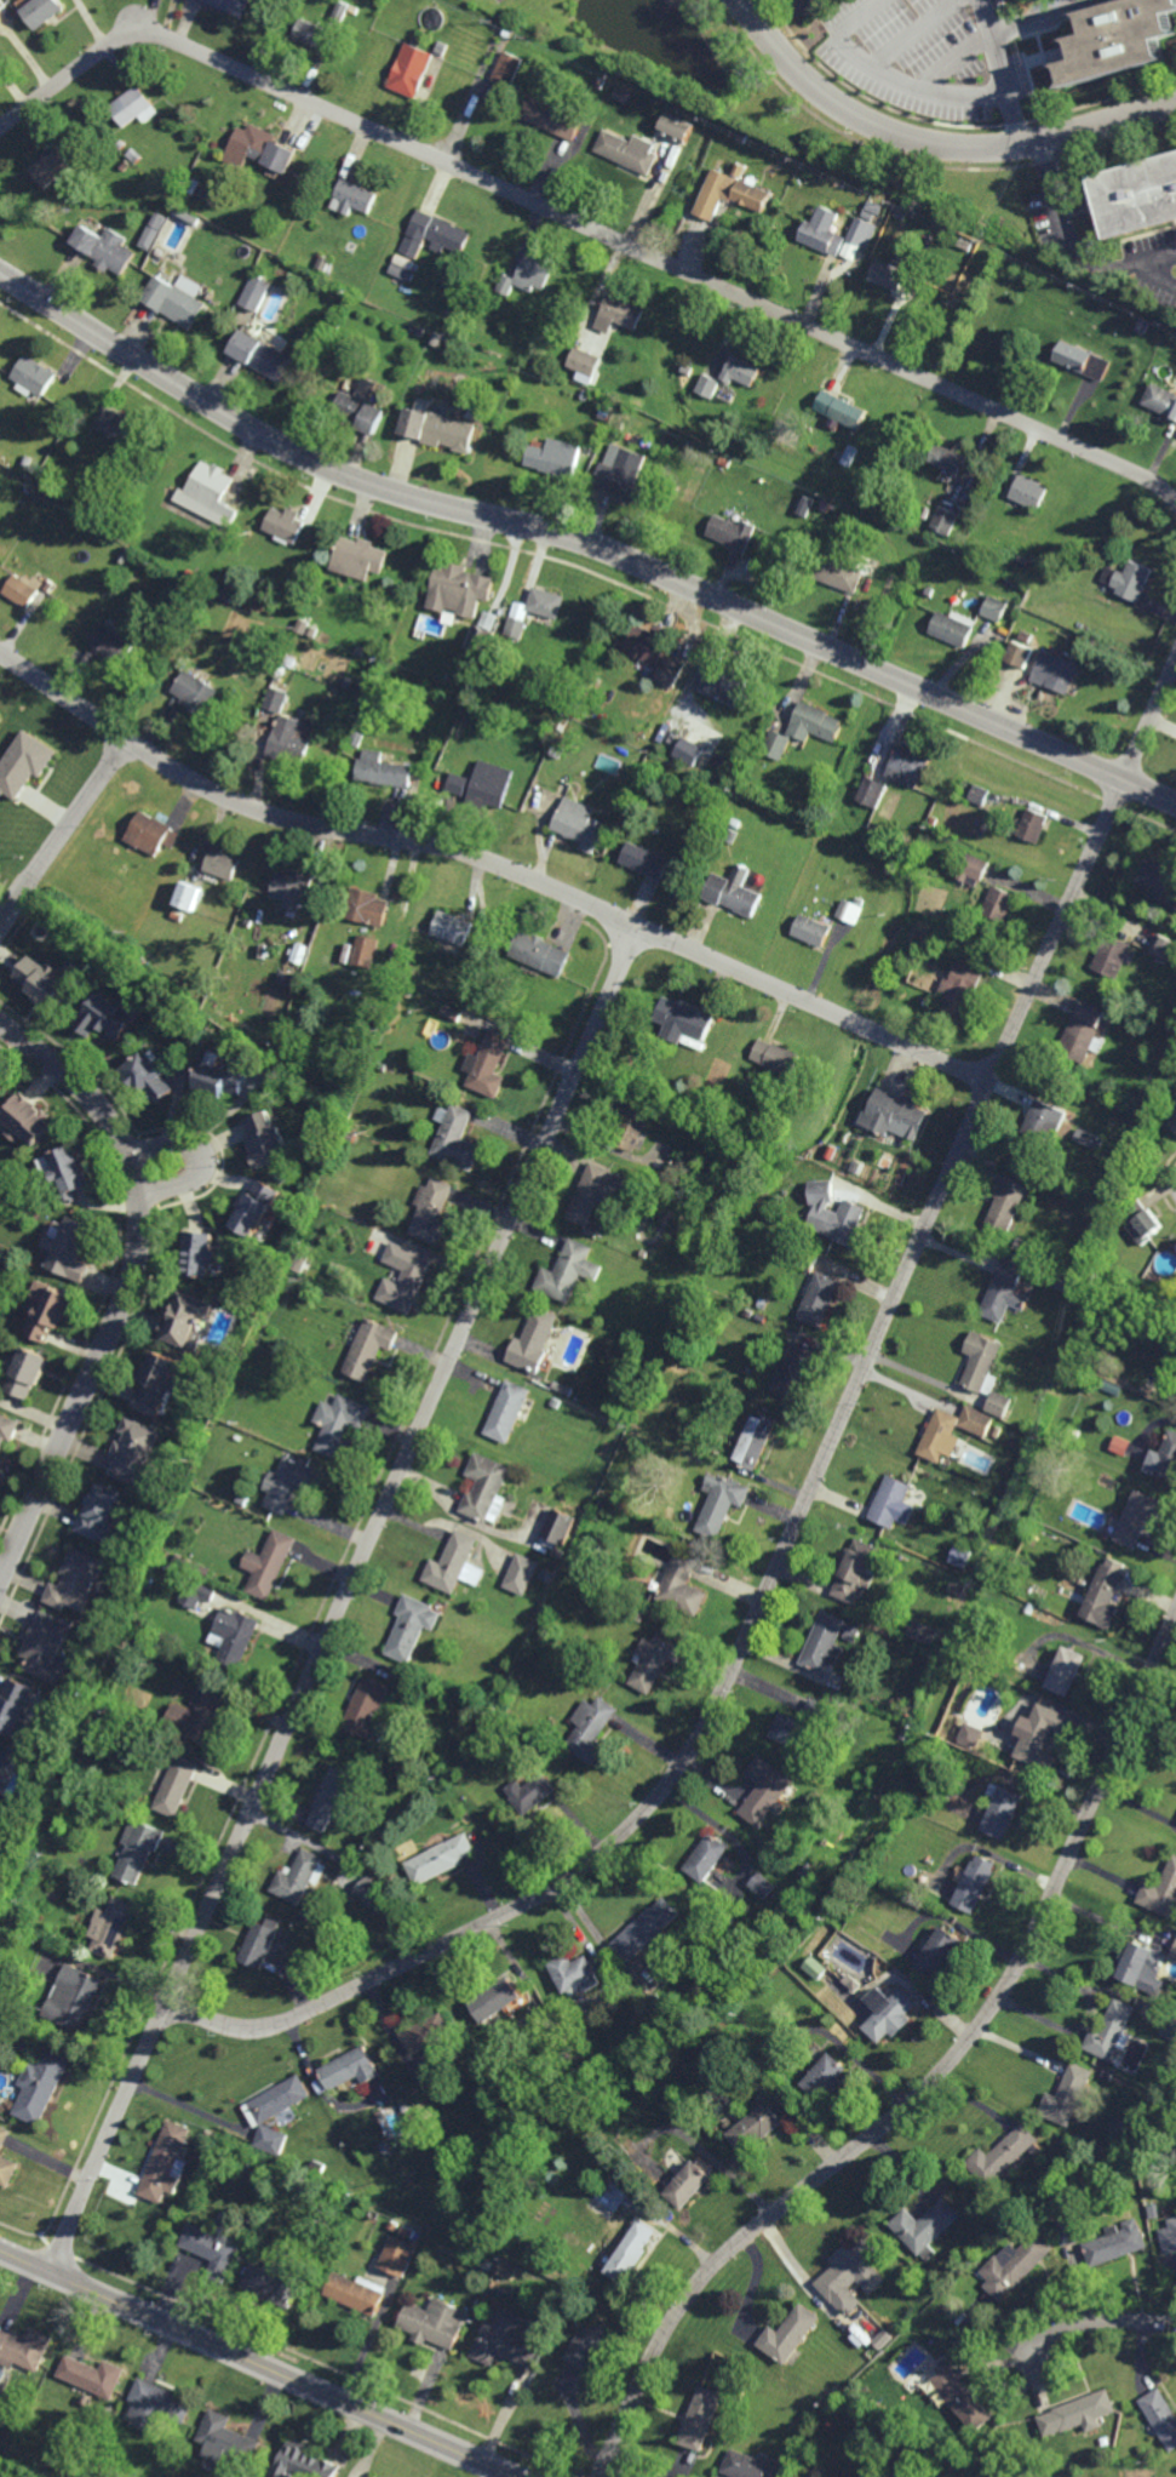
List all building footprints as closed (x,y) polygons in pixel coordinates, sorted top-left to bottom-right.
[(22,8),(33,0),(60,0),(65,6),(38,29),(22,8)] [(243,17),(206,0),(252,0),(243,17)] [(343,23),(333,19),(342,0),(351,5),(343,23)] [(1074,11),(1115,0),(1175,0),(1175,8),(1168,11),(1172,27),(1175,29),(1175,31),(1157,36),(1161,53),(1168,56),(1060,86),(1063,79),(1060,65),(1054,63),(1074,57),(1071,40),(1063,36),(1084,32),(1079,13),(1074,11)] [(327,52),(314,45),(312,48),(292,39),(302,18),(335,34),(327,52)] [(447,58),(435,53),(442,34),(454,39),(447,58)] [(414,99),(386,87),(406,44),(432,56),(414,99)] [(511,90),(491,81),(505,51),(524,61),(511,90)] [(603,90),(595,86),(598,78),(607,82),(603,90)] [(147,121),(142,114),(125,126),(110,105),(139,84),(160,111),(147,121)] [(626,103),(614,98),(618,88),(630,93),(626,103)] [(575,142),(520,118),(529,97),(584,121),(575,142)] [(679,121),(681,119),(684,120),(683,122),(695,128),(687,144),(660,132),(667,116),(679,121)] [(299,151),(291,172),(283,170),(280,177),(270,173),(274,165),(240,150),(234,165),(225,161),(241,126),(299,151)] [(632,143),(636,135),(655,144),(653,151),(660,155),(649,177),(593,151),(603,130),(632,143)] [(744,144),(736,141),(740,133),(747,137),(744,144)] [(122,149),(119,144),(124,139),(127,144),(122,149)] [(138,164),(128,154),(136,147),(145,155),(138,164)] [(74,166),(46,188),(30,167),(46,156),(47,158),(61,148),(74,166)] [(1090,176),(1175,151),(1175,220),(1107,239),(1090,176)] [(126,171),(121,166),(127,160),(132,165),(126,171)] [(740,181),(770,194),(762,213),(733,201),(732,204),(722,199),(712,222),(695,214),(713,168),(732,176),(736,162),(746,166),(740,181)] [(196,194),(187,189),(194,177),(203,182),(196,194)] [(369,213),(352,206),(349,216),(340,211),(345,201),(334,196),(343,178),(363,187),(363,188),(378,195),(369,213)] [(842,190),(833,187),(836,182),(843,185),(842,190)] [(187,206),(180,202),(189,190),(195,194),(187,206)] [(878,216),(865,210),(868,201),(882,207),(878,216)] [(832,231),(847,239),(838,257),(798,240),(807,221),(811,223),(819,206),(839,214),(832,231)] [(463,254),(446,247),(443,254),(431,248),(434,242),(426,239),(417,261),(400,252),(419,210),(471,234),(463,254)] [(151,251),(142,245),(160,211),(171,217),(151,251)] [(872,222),(861,217),(865,212),(874,217),(872,222)] [(867,250),(860,247),(854,261),(841,256),(847,241),(856,217),(877,227),(867,250)] [(104,236),(110,228),(127,238),(124,245),(137,252),(124,276),(111,269),(109,273),(96,265),(98,261),(93,257),(94,254),(74,241),(84,224),(104,236)] [(545,291),(535,287),(533,292),(515,285),(510,297),(497,291),(504,274),(515,279),(527,253),(549,263),(549,264),(555,268),(545,291)] [(412,271),(394,263),(397,254),(415,263),(412,271)] [(327,271),(317,268),(322,257),(332,261),(327,271)] [(899,293),(868,280),(877,259),(907,274),(899,293)] [(206,287),(199,298),(208,305),(193,331),(143,299),(159,275),(177,287),(185,274),(206,287)] [(259,311),(241,303),(254,275),(273,284),(259,311)] [(636,331),(614,321),(608,336),(593,330),(609,294),(646,310),(636,331)] [(1146,334),(1136,331),(1141,319),(1142,319),(1151,322),(1146,334)] [(339,330),(333,327),(337,320),(342,322),(339,330)] [(424,338),(412,332),(414,325),(428,331),(424,338)] [(282,383),(231,351),(246,330),(296,360),(282,383)] [(441,348),(431,343),(435,332),(446,337),(441,348)] [(1103,383),(1054,361),(1063,341),(1112,364),(1103,383)] [(593,378),(567,367),(575,348),(602,359),(593,378)] [(42,397),(12,378),(27,355),(57,374),(42,397)] [(753,388),(735,379),(732,385),(723,381),(735,355),(763,368),(753,388)] [(692,377),(681,372),(684,365),(694,370),(692,377)] [(712,400),(696,391),(705,374),(722,383),(712,400)] [(373,397),(360,391),(366,378),(379,384),(373,397)] [(1153,383),(1175,394),(1175,421),(1170,418),(1168,417),(1143,405),(1153,383)] [(586,401),(580,399),(584,389),(590,391),(586,401)] [(860,430),(816,408),(826,390),(868,412),(860,430)] [(369,404),(371,402),(388,411),(375,436),(357,428),(358,427),(346,421),(348,418),(334,411),(334,410),(343,391),(369,404)] [(609,414),(610,414),(608,422),(598,418),(602,410),(602,411),(604,406),(612,410),(609,414)] [(124,445),(97,428),(110,408),(136,424),(124,445)] [(430,414),(430,412),(477,425),(470,454),(453,451),(454,447),(441,444),(440,448),(423,444),(423,440),(401,434),(408,408),(430,414)] [(583,446),(584,441),(598,446),(593,460),(579,457),(574,479),(540,470),(540,469),(526,465),(530,445),(546,450),(549,437),(583,446)] [(692,452),(683,448),(685,442),(694,446),(692,452)] [(639,477),(648,481),(639,504),(592,486),(601,463),(604,464),(612,444),(647,457),(639,477)] [(970,458),(962,477),(931,463),(940,444),(970,458)] [(851,469),(842,464),(851,445),(861,450),(851,469)] [(729,468),(719,464),(723,457),(732,462),(729,468)] [(214,467),(216,464),(226,470),(225,474),(235,480),(218,510),(235,517),(228,530),(184,507),(191,496),(185,493),(203,460),(214,467)] [(25,474),(19,470),(24,462),(31,465),(25,474)] [(1039,513),(1011,499),(1022,474),(1044,485),(1043,486),(1050,490),(1039,513)] [(952,538),(931,530),(940,507),(960,515),(952,538)] [(306,524),(297,544),(264,528),(275,508),(306,524)] [(927,521),(922,519),(927,509),(931,511),(927,521)] [(742,520),(757,527),(742,557),(732,553),(734,547),(707,533),(716,516),(739,527),(742,520)] [(360,543),(361,538),(375,543),(374,548),(389,553),(383,574),(372,571),(368,583),(331,570),(342,537),(360,543)] [(125,565),(119,560),(125,550),(131,555),(125,565)] [(843,565),(847,557),(862,564),(860,572),(864,574),(856,595),(811,578),(820,556),(843,565)] [(466,572),(497,579),(492,602),(482,600),(477,620),(459,616),(459,612),(448,610),(448,613),(428,610),(437,566),(446,567),(446,562),(467,567),(466,572)] [(1147,584),(1149,585),(1141,606),(1118,595),(1119,590),(1102,582),(1108,568),(1126,574),(1132,562),(1153,572),(1147,584)] [(134,584),(128,580),(136,568),(142,572),(134,584)] [(23,580),(27,576),(34,580),(36,577),(45,583),(28,608),(22,605),(21,606),(17,602),(4,593),(16,576),(23,580)] [(48,593),(44,589),(48,582),(53,584),(48,593)] [(560,620),(529,612),(527,622),(528,622),(523,641),(505,636),(510,617),(511,618),(516,602),(528,606),(534,588),(566,597),(560,620)] [(231,603),(217,597),(220,589),(235,594),(231,603)] [(1003,624),(983,616),(991,597),(1010,606),(1003,624)] [(980,624),(966,651),(931,635),(939,613),(952,619),(954,612),(980,624)] [(305,635),(296,631),(300,619),(310,623),(305,635)] [(120,669),(88,647),(104,624),(136,646),(120,669)] [(314,640),(306,636),(311,627),(319,629),(314,640)] [(488,658),(476,657),(466,652),(475,627),(497,634),(488,658)] [(673,642),(661,669),(625,653),(637,628),(639,629),(641,627),(673,642)] [(1032,646),(1021,642),(1026,633),(1036,637),(1032,646)] [(1029,671),(1008,663),(1016,643),(1038,652),(1029,671)] [(362,658),(355,654),(358,646),(366,650),(362,658)] [(276,665),(266,662),(271,650),(281,653),(276,665)] [(1069,696),(1049,686),(1048,688),(1029,681),(1045,653),(1082,668),(1069,696)] [(293,669),(282,665),(287,654),(297,658),(293,669)] [(677,688),(658,679),(669,656),(688,665),(677,688)] [(738,708),(696,688),(707,662),(750,680),(738,708)] [(283,675),(277,673),(280,665),(286,668),(283,675)] [(203,716),(180,702),(183,698),(172,692),(187,670),(220,690),(203,716)] [(581,698),(575,696),(583,677),(589,680),(581,698)] [(289,702),(286,702),(282,714),(264,708),(271,686),(289,693),(288,696),(291,697),(289,702)] [(833,742),(811,731),(807,742),(788,732),(802,700),(830,714),(828,715),(842,721),(833,742)] [(304,767),(268,756),(281,714),(303,721),(299,734),(312,739),(304,767)] [(781,761),(762,753),(773,730),(792,738),(781,761)] [(360,748),(349,743),(355,731),(365,736),(360,748)] [(39,744),(42,739),(50,744),(46,749),(57,756),(41,779),(27,770),(24,774),(18,771),(21,766),(8,757),(24,734),(39,744)] [(705,747),(683,738),(675,758),(697,767),(705,747)] [(917,748),(914,754),(929,760),(917,789),(887,776),(890,766),(899,745),(903,748),(905,743),(917,748)] [(561,760),(551,755),(556,745),(566,750),(561,760)] [(383,762),(414,766),(411,789),(372,784),(373,782),(357,779),(360,759),(363,760),(365,750),(384,753),(383,762)] [(503,808),(488,803),(486,811),(466,805),(478,767),(498,773),(495,780),(510,785),(503,808)] [(464,796),(447,791),(453,772),(470,778),(464,796)] [(877,808),(859,800),(870,778),(877,779),(888,786),(877,808)] [(985,806),(970,800),(976,784),(991,791),(985,806)] [(595,820),(596,818),(609,824),(595,854),(583,848),(585,843),(552,829),(568,796),(597,810),(592,819),(595,820)] [(1038,843),(1019,835),(1031,808),(1050,817),(1038,843)] [(154,818),(155,817),(173,828),(172,830),(182,835),(174,849),(165,843),(157,857),(139,847),(138,848),(125,840),(142,811),(154,818)] [(734,845),(725,841),(732,830),(739,833),(734,845)] [(664,881),(623,863),(632,841),(673,860),(664,881)] [(116,862),(109,858),(115,847),(122,851),(116,862)] [(234,881),(206,871),(213,848),(242,858),(234,881)] [(906,863),(893,857),(896,848),(910,854),(906,863)] [(977,888),(958,879),(970,853),(989,863),(977,888)] [(1158,859),(1175,867),(1175,903),(1175,906),(1149,896),(1152,889),(1135,882),(1146,856),(1157,862),(1158,859)] [(744,886),(763,896),(752,919),(735,910),(736,909),(722,903),(721,905),(705,897),(717,873),(732,880),(739,864),(751,869),(744,886)] [(124,880),(119,876),(125,865),(130,868),(124,880)] [(306,874),(306,876),(315,879),(309,904),(273,896),(279,869),(283,870),(283,869),(306,874)] [(194,911),(177,905),(185,881),(202,887),(194,911)] [(774,897),(765,894),(769,885),(778,888),(774,897)] [(1005,923),(982,913),(996,886),(1019,896),(1005,923)] [(384,927),(367,923),(346,919),(354,887),(380,893),(379,899),(390,902),(384,927)] [(862,906),(864,908),(857,925),(837,917),(843,900),(855,904),(857,898),(865,902),(862,906)] [(465,946),(432,934),(441,910),(461,917),(460,919),(474,923),(465,946)] [(824,949),(792,934),(802,914),(833,928),(824,949)] [(534,937),(535,933),(547,939),(545,943),(568,953),(557,977),(510,956),(521,931),(534,937)] [(1119,979),(1094,968),(1109,933),(1135,944),(1119,979)] [(373,969),(352,965),(360,934),(380,939),(373,969)] [(1159,934),(1175,943),(1175,961),(1175,963),(1151,951),(1159,934)] [(922,957),(913,953),(916,946),(925,951),(922,957)] [(960,960),(952,955),(957,946),(964,951),(960,960)] [(55,1009),(45,1002),(44,1003),(36,999),(38,996),(29,990),(30,989),(16,977),(30,956),(46,967),(45,968),(70,986),(55,1009)] [(976,996),(977,996),(966,1022),(940,1009),(946,996),(940,994),(945,979),(951,982),(958,963),(985,976),(976,996)] [(291,986),(279,982),(283,971),(296,977),(291,986)] [(411,999),(405,996),(408,986),(414,989),(411,999)] [(120,1042),(111,1035),(113,1034),(109,1031),(107,1032),(99,1026),(91,1037),(76,1026),(102,992),(137,1019),(120,1042)] [(706,1042),(685,1034),(682,1045),(664,1036),(669,1025),(656,1020),(666,997),(717,1018),(706,1042)] [(1098,1036),(1098,1037),(1107,1041),(1101,1053),(1094,1051),(1086,1064),(1062,1053),(1065,1048),(1062,1048),(1075,1017),(1079,1018),(1086,1002),(1109,1012),(1098,1036)] [(459,1024),(441,1016),(444,1006),(463,1014),(459,1024)] [(497,1074),(506,1079),(497,1100),(465,1087),(471,1074),(464,1070),(471,1053),(478,1057),(491,1030),(511,1039),(497,1074)] [(774,1046),(774,1045),(801,1057),(791,1079),(751,1060),(759,1040),(774,1046)] [(156,1068),(160,1064),(168,1074),(164,1079),(174,1092),(159,1104),(155,1100),(154,1102),(147,1093),(144,1094),(138,1087),(137,1088),(128,1077),(130,1076),(124,1070),(144,1053),(156,1068)] [(234,1072),(236,1065),(252,1070),(242,1097),(228,1092),(225,1099),(197,1089),(207,1063),(234,1072)] [(8,1081),(0,1075),(0,1092),(8,1081)] [(901,1100),(903,1096),(919,1103),(917,1108),(929,1112),(916,1143),(890,1131),(888,1135),(860,1123),(865,1112),(868,1115),(879,1089),(900,1098),(899,1100),(901,1100)] [(24,1097),(25,1097),(44,1112),(41,1116),(53,1126),(36,1148),(23,1137),(18,1144),(6,1133),(12,1127),(2,1119),(17,1102),(16,1102),(21,1094),(24,1097)] [(635,1152),(613,1144),(623,1121),(615,1117),(625,1096),(654,1109),(635,1152)] [(1057,1137),(1051,1134),(1048,1143),(1025,1133),(1039,1100),(1068,1114),(1057,1137)] [(472,1172),(431,1154),(453,1104),(474,1114),(461,1139),(482,1149),(472,1172)] [(1174,1108),(1175,1104),(1175,1131),(1160,1120),(1170,1106),(1174,1108)] [(277,1129),(282,1127),(293,1156),(259,1169),(248,1139),(253,1137),(247,1120),(270,1111),(277,1129)] [(1102,1151),(1077,1140),(1080,1129),(1106,1140),(1102,1151)] [(82,1169),(84,1169),(91,1186),(67,1196),(61,1180),(53,1183),(50,1173),(56,1171),(50,1156),(74,1146),(80,1162),(79,1162),(82,1169)] [(618,1209),(600,1201),(587,1228),(598,1232),(596,1238),(584,1232),(586,1228),(566,1218),(591,1162),(631,1180),(618,1209)] [(859,1174),(851,1171),(856,1162),(862,1165),(859,1174)] [(1057,1186),(1046,1182),(1051,1172),(1062,1178),(1057,1186)] [(1011,1234),(989,1224),(1000,1199),(996,1197),(1004,1177),(1031,1189),(1011,1234)] [(440,1222),(449,1225),(441,1247),(408,1234),(420,1207),(414,1205),(421,1186),(428,1189),(432,1178),(454,1186),(440,1222)] [(273,1217),(269,1215),(254,1240),(234,1226),(262,1182),(281,1194),(273,1206),(277,1208),(273,1217)] [(839,1214),(845,1200),(867,1209),(859,1226),(868,1232),(860,1251),(808,1226),(818,1205),(811,1205),(810,1183),(833,1182),(834,1203),(830,1203),(828,1208),(828,1209),(839,1214)] [(1151,1212),(1152,1211),(1166,1228),(1152,1238),(1153,1240),(1145,1247),(1129,1229),(1134,1225),(1124,1212),(1141,1199),(1151,1212)] [(86,1249),(85,1248),(79,1260),(92,1266),(84,1285),(46,1268),(53,1253),(42,1248),(48,1236),(58,1241),(69,1217),(96,1229),(86,1249)] [(217,1263),(212,1263),(211,1280),(185,1277),(187,1251),(184,1251),(185,1234),(214,1235),(213,1252),(218,1253),(217,1263)] [(597,1282),(583,1275),(569,1304),(534,1288),(543,1268),(544,1268),(555,1272),(569,1237),(595,1248),(589,1260),(603,1268),(597,1282)] [(1028,1254),(1017,1251),(1021,1240),(1032,1243),(1028,1254)] [(811,1274),(788,1263),(798,1243),(821,1255),(811,1274)] [(408,1315),(389,1306),(401,1277),(395,1275),(402,1260),(408,1262),(413,1252),(432,1262),(408,1315)] [(822,1329),(798,1318),(819,1271),(843,1282),(822,1329)] [(1097,1287),(1091,1283),(1095,1274),(1102,1277),(1097,1287)] [(1027,1314),(1012,1306),(1005,1325),(983,1315),(999,1277),(1021,1287),(1019,1293),(1033,1299),(1027,1314)] [(70,1309),(71,1310),(67,1320),(65,1320),(61,1331),(56,1328),(47,1345),(27,1337),(40,1308),(44,1309),(45,1305),(34,1299),(33,1292),(39,1281),(75,1298),(70,1309)] [(1075,1295),(1060,1288),(1062,1281),(1078,1288),(1075,1295)] [(211,1321),(201,1317),(196,1332),(205,1335),(197,1352),(189,1350),(160,1339),(167,1321),(174,1323),(177,1316),(174,1315),(183,1294),(216,1306),(211,1321)] [(544,1351),(547,1352),(538,1375),(506,1362),(517,1338),(522,1340),(537,1306),(560,1317),(544,1351)] [(391,1352),(382,1348),(367,1384),(343,1373),(366,1317),(400,1333),(391,1352)] [(29,1329),(23,1327),(27,1320),(33,1322),(29,1329)] [(985,1396),(963,1388),(975,1357),(966,1354),(975,1333),(986,1337),(985,1338),(1005,1346),(985,1396)] [(794,1401),(773,1391),(794,1339),(818,1349),(794,1401)] [(39,1389),(34,1388),(28,1402),(6,1392),(13,1374),(6,1371),(12,1357),(21,1361),(25,1350),(51,1361),(39,1389)] [(165,1402),(167,1402),(159,1420),(134,1411),(143,1390),(144,1391),(147,1385),(144,1384),(156,1354),(180,1365),(165,1402)] [(229,1377),(223,1374),(226,1367),(233,1369),(229,1377)] [(509,1445),(484,1435),(509,1380),(532,1391),(509,1445)] [(562,1392),(552,1388),(555,1381),(564,1386),(562,1392)] [(727,1402),(721,1400),(725,1391),(730,1394),(727,1402)] [(1008,1420),(988,1412),(997,1392),(1016,1401),(1008,1420)] [(372,1409),(363,1431),(351,1426),(345,1440),(357,1445),(348,1464),(316,1451),(325,1428),(314,1423),(322,1402),(335,1407),(339,1396),(372,1409)] [(558,1409),(551,1405),(555,1398),(563,1402),(558,1409)] [(988,1440),(959,1428),(968,1407),(997,1419),(988,1440)] [(958,1459),(947,1453),(942,1463),(931,1458),(930,1461),(918,1455),(940,1409),(962,1420),(953,1437),(965,1443),(958,1459)] [(756,1471),(734,1463),(757,1412),(778,1421),(756,1471)] [(1085,1429),(1069,1421),(1073,1414),(1089,1421),(1085,1429)] [(8,1442),(0,1459),(0,1415),(22,1425),(13,1445),(8,1442)] [(149,1465),(161,1470),(154,1486),(139,1480),(136,1488),(110,1476),(117,1461),(113,1459),(119,1443),(124,1446),(128,1436),(122,1434),(128,1419),(162,1435),(149,1465)] [(1077,1440),(1067,1435),(1069,1428),(1080,1432),(1077,1440)] [(1171,1431),(1175,1433),(1175,1478),(1153,1470),(1159,1454),(1161,1454),(1171,1431)] [(1125,1457),(1109,1452),(1115,1437),(1131,1445),(1125,1457)] [(497,1500),(505,1505),(499,1516),(492,1512),(487,1523),(459,1510),(469,1491),(474,1493),(478,1481),(466,1475),(476,1453),(511,1469),(497,1500)] [(316,1497),(296,1488),(285,1515),(264,1505),(270,1491),(264,1488),(271,1472),(279,1475),(286,1458),(326,1475),(316,1497)] [(1015,1482),(1006,1478),(1009,1472),(1017,1476),(1015,1482)] [(718,1477),(719,1474),(751,1488),(744,1508),(733,1504),(717,1540),(694,1531),(712,1487),(705,1483),(709,1474),(718,1477)] [(893,1528),(870,1517),(889,1474),(913,1485),(893,1528)] [(126,1489),(113,1521),(117,1522),(108,1543),(76,1528),(85,1510),(87,1511),(92,1501),(90,1500),(94,1488),(97,1489),(102,1478),(126,1489)] [(1157,1497),(1168,1501),(1158,1522),(1149,1518),(1136,1548),(1114,1538),(1136,1488),(1157,1497)] [(246,1504),(237,1501),(240,1494),(248,1498),(246,1504)] [(598,1520),(590,1516),(596,1499),(602,1500),(607,1501),(598,1520)] [(567,1546),(544,1535),(556,1508),(568,1510),(579,1517),(567,1546)] [(269,1601),(246,1590),(254,1572),(242,1566),(249,1549),(263,1555),(275,1527),(297,1538),(269,1601)] [(454,1594),(423,1580),(432,1558),(442,1563),(457,1529),(478,1539),(454,1594)] [(877,1551),(879,1552),(877,1557),(882,1560),(870,1589),(862,1586),(854,1604),(832,1595),(841,1574),(836,1573),(847,1548),(851,1550),(856,1538),(879,1548),(877,1551)] [(86,1611),(69,1603),(67,1609),(44,1600),(52,1579),(62,1584),(67,1573),(62,1572),(74,1544),(108,1558),(86,1611)] [(562,1560),(553,1555),(557,1548),(566,1552),(562,1560)] [(696,1618),(655,1600),(676,1551),(696,1561),(685,1584),(707,1594),(696,1618)] [(527,1596),(504,1586),(520,1552),(541,1562),(527,1596)] [(975,1571),(963,1566),(969,1552),(981,1557),(975,1571)] [(1126,1563),(1123,1572),(1125,1573),(1112,1602),(1120,1606),(1109,1629),(1080,1615),(1105,1562),(1107,1563),(1111,1556),(1126,1563)] [(188,1571),(182,1568),(187,1558),(193,1561),(188,1571)] [(206,1579),(191,1572),(196,1562),(212,1569),(206,1579)] [(553,1584),(545,1580),(549,1572),(558,1574),(553,1584)] [(213,1601),(202,1598),(197,1608),(180,1601),(189,1578),(218,1589),(213,1601)] [(963,1597),(948,1591),(948,1590),(952,1583),(965,1589),(963,1597)] [(435,1631),(426,1628),(409,1664),(385,1653),(402,1617),(397,1614),(406,1594),(435,1607),(434,1609),(442,1614),(435,1631)] [(237,1611),(239,1609),(263,1620),(240,1672),(217,1663),(223,1647),(210,1641),(224,1606),(237,1611)] [(639,1624),(631,1620),(637,1608),(644,1612),(639,1624)] [(64,1646),(68,1647),(64,1653),(62,1652),(62,1654),(71,1658),(61,1683),(27,1669),(31,1658),(23,1654),(30,1637),(28,1636),(34,1624),(35,1624),(42,1609),(75,1624),(64,1646)] [(836,1665),(828,1663),(822,1674),(799,1664),(824,1611),(847,1620),(836,1643),(844,1648),(836,1665)] [(933,1646),(908,1636),(914,1619),(940,1630),(933,1646)] [(856,1642),(843,1637),(849,1624),(861,1629),(856,1642)] [(124,1644),(117,1642),(122,1631),(128,1634),(124,1644)] [(687,1647),(677,1665),(669,1661),(649,1697),(627,1684),(642,1658),(635,1653),(643,1638),(652,1643),(658,1631),(687,1647)] [(1069,1695),(1046,1686),(1065,1644),(1088,1654),(1069,1695)] [(15,1735),(0,1728),(0,1703),(12,1677),(36,1688),(15,1735)] [(369,1739),(344,1728),(365,1677),(390,1688),(369,1739)] [(231,1691),(208,1745),(187,1735),(199,1706),(193,1703),(202,1682),(208,1686),(210,1681),(231,1691)] [(619,1710),(597,1740),(607,1746),(592,1767),(564,1747),(580,1726),(572,1720),(586,1700),(593,1705),(600,1697),(619,1710)] [(811,1755),(770,1737),(781,1712),(802,1721),(811,1698),(832,1707),(811,1755)] [(1067,1735),(1055,1729),(1045,1751),(1059,1757),(1051,1773),(1016,1756),(1040,1701),(1075,1717),(1067,1735)] [(957,1745),(952,1743),(956,1735),(960,1738),(957,1745)] [(491,1756),(484,1750),(488,1746),(494,1751),(491,1756)] [(10,1751),(0,1773),(0,1747),(10,1751)] [(177,1818),(154,1808),(178,1754),(200,1764),(177,1818)] [(759,1827),(740,1812),(761,1785),(746,1773),(761,1755),(794,1781),(759,1827)] [(335,1817),(314,1807),(332,1766),(355,1775),(335,1817)] [(557,1790),(526,1817),(510,1800),(512,1797),(505,1789),(517,1779),(524,1787),(543,1773),(557,1790)] [(1002,1786),(1002,1785),(1026,1796),(1005,1838),(983,1827),(997,1797),(988,1792),(993,1781),(1002,1786)] [(157,1850),(153,1849),(138,1884),(115,1875),(127,1846),(121,1842),(132,1818),(165,1832),(157,1850)] [(417,1887),(405,1863),(467,1832),(476,1852),(461,1859),(464,1864),(417,1887)] [(706,1883),(687,1869),(712,1834),(732,1847),(706,1883)] [(299,1906),(269,1892),(280,1871),(289,1876),(303,1848),(322,1858),(299,1906)] [(1175,1853),(1175,1911),(1172,1920),(1151,1910),(1151,1907),(1138,1901),(1147,1882),(1160,1888),(1175,1853)] [(997,1864),(994,1870),(996,1871),(975,1913),(953,1903),(974,1860),(976,1861),(980,1855),(997,1864)] [(765,1899),(750,1886),(761,1872),(776,1886),(765,1899)] [(389,1886),(384,1880),(391,1875),(396,1881),(389,1886)] [(372,1909),(354,1890),(368,1876),(386,1894),(372,1909)] [(113,1960),(91,1950),(96,1939),(88,1935),(94,1923),(93,1922),(98,1909),(107,1912),(114,1895),(136,1905),(113,1960)] [(682,1913),(630,1963),(613,1945),(653,1906),(654,1909),(666,1897),(682,1913)] [(262,1969),(239,1960),(256,1921),(279,1930),(262,1969)] [(935,1981),(914,1967),(942,1927),(963,1940),(935,1981)] [(1169,1956),(1152,1993),(1138,1987),(1140,1986),(1121,1978),(1125,1969),(1119,1967),(1126,1947),(1132,1951),(1136,1943),(1169,1956)] [(575,1963),(589,1956),(603,1985),(587,1993),(584,1985),(566,1995),(550,1964),(570,1953),(575,1963)] [(819,1981),(804,1967),(815,1956),(830,1969),(819,1981)] [(80,2032),(50,2019),(57,2002),(48,1998),(55,1984),(56,1984),(65,1963),(103,1980),(80,2032)] [(483,2025),(470,2003),(509,1978),(523,1998),(483,2025)] [(918,2006),(907,2017),(913,2021),(895,2038),(891,2035),(880,2046),(864,2029),(902,1989),(918,2006)] [(656,2009),(649,2001),(656,1996),(664,2004),(656,2009)] [(1118,2048),(1113,2063),(1084,2049),(1095,2026),(1102,2030),(1117,1998),(1138,2008),(1118,2048)] [(635,2023),(630,2017),(638,2012),(642,2018),(635,2023)] [(412,2055),(401,2033),(443,2013),(454,2035),(412,2055)] [(1169,2015),(1175,2019),(1175,2042),(1160,2035),(1169,2015)] [(375,2059),(373,2059),(382,2075),(365,2084),(360,2076),(356,2078),(360,2084),(349,2090),(346,2084),(332,2092),(320,2070),(365,2046),(366,2047),(368,2044),(375,2059)] [(39,2127),(13,2113),(25,2088),(17,2084),(28,2063),(35,2065),(44,2047),(70,2060),(39,2127)] [(834,2095),(830,2090),(819,2103),(801,2086),(830,2054),(848,2070),(839,2080),(844,2084),(834,2095)] [(1071,2128),(1039,2113),(1049,2093),(1059,2098),(1075,2063),(1096,2072),(1071,2128)] [(1112,2081),(1102,2076),(1106,2071),(1114,2076),(1112,2081)] [(262,2126),(248,2104),(299,2075),(312,2096),(262,2126)] [(420,2110),(417,2104),(424,2099),(428,2105),(420,2110)] [(402,2112),(397,2104),(403,2101),(407,2110),(402,2112)] [(791,2116),(780,2123),(782,2126),(764,2140),(765,2141),(746,2156),(732,2136),(761,2113),(759,2111),(767,2105),(770,2110),(780,2101),(791,2116)] [(406,2122),(403,2115),(408,2112),(412,2120),(406,2122)] [(172,2175),(180,2179),(174,2195),(167,2191),(162,2204),(138,2195),(168,2120),(191,2129),(172,2175)] [(1010,2170),(1015,2178),(1005,2187),(998,2181),(989,2190),(966,2164),(983,2149),(991,2157),(1025,2124),(1040,2141),(1010,2170)] [(282,2156),(256,2146),(264,2126),(289,2135),(282,2156)] [(11,2132),(0,2155),(0,2127),(11,2132)] [(211,2141),(202,2139),(206,2129),(213,2133),(211,2141)] [(1082,2153),(1072,2150),(1074,2144),(1084,2147),(1082,2153)] [(8,2189),(0,2185),(0,2155),(19,2164),(8,2189)] [(322,2173),(310,2168),(314,2161),(326,2166),(322,2173)] [(685,2213),(667,2197),(696,2163),(715,2179),(685,2213)] [(940,2238),(937,2235),(920,2253),(902,2235),(900,2237),(889,2227),(907,2209),(920,2224),(943,2199),(962,2218),(940,2238)] [(1153,2220),(1151,2207),(1160,2206),(1163,2219),(1153,2220)] [(1065,2244),(1060,2223),(1080,2218),(1086,2238),(1065,2244)] [(1141,2226),(1142,2225),(1149,2244),(1094,2266),(1085,2242),(1094,2238),(1096,2242),(1111,2236),(1108,2230),(1119,2226),(1121,2233),(1129,2231),(1126,2225),(1138,2220),(1141,2226)] [(1170,2221),(1175,2220),(1175,2250),(1166,2252),(1161,2231),(1172,2229),(1170,2221)] [(396,2232),(389,2229),(392,2221),(400,2225),(396,2232)] [(218,2237),(222,2230),(231,2233),(228,2241),(241,2247),(226,2284),(207,2276),(214,2261),(179,2247),(189,2224),(218,2237)] [(413,2241),(401,2235),(405,2226),(417,2232),(413,2241)] [(1016,2288),(1015,2287),(1002,2300),(985,2283),(989,2278),(981,2270),(997,2252),(999,2254),(1012,2241),(1020,2249),(1038,2230),(1056,2246),(1016,2288)] [(871,2293),(857,2278),(850,2286),(862,2299),(847,2313),(834,2300),(833,2301),(815,2281),(865,2236),(882,2255),(873,2263),(887,2277),(871,2293)] [(403,2277),(379,2266),(392,2237),(417,2248),(403,2277)] [(627,2284),(609,2271),(631,2241),(649,2254),(627,2284)] [(287,2267),(283,2277),(300,2284),(291,2309),(271,2300),(271,2301),(256,2295),(257,2293),(242,2286),(252,2265),(265,2270),(270,2260),(287,2267)] [(491,2273),(480,2269),(483,2261),(493,2265),(491,2273)] [(507,2275),(498,2271),(500,2264),(510,2267),(507,2275)] [(357,2282),(360,2276),(386,2287),(384,2293),(386,2294),(377,2317),(323,2294),(333,2271),(357,2282)] [(467,2311),(452,2349),(426,2339),(425,2344),(413,2338),(415,2334),(397,2326),(408,2301),(428,2310),(434,2296),(467,2311)] [(785,2363),(757,2341),(770,2323),(779,2329),(801,2300),(821,2315),(785,2363)] [(517,2333),(541,2344),(532,2366),(498,2351),(492,2364),(470,2355),(486,2319),(493,2322),(500,2305),(524,2316),(517,2333)] [(589,2368),(567,2357),(589,2316),(609,2328),(589,2368)] [(1,2351),(0,2362),(0,2327),(25,2338),(30,2327),(53,2335),(39,2372),(17,2362),(18,2358),(1,2351)] [(99,2369),(104,2358),(126,2368),(111,2399),(57,2375),(67,2353),(99,2369)] [(976,2432),(930,2379),(950,2363),(994,2416),(976,2432)] [(184,2422),(161,2413),(154,2433),(132,2424),(133,2419),(128,2416),(134,2402),(128,2399),(139,2376),(194,2401),(184,2422)] [(704,2450),(681,2442),(701,2386),(723,2393),(704,2450)] [(1159,2386),(1175,2413),(1175,2448),(1171,2452),(1138,2399),(1159,2386)] [(1101,2426),(1088,2432),(1084,2424),(1063,2432),(1062,2430),(1045,2437),(1038,2416),(1055,2409),(1055,2408),(1108,2387),(1117,2410),(1097,2418),(1101,2426)] [(228,2427),(260,2442),(252,2464),(228,2454),(226,2452),(222,2462),(202,2454),(207,2444),(196,2439),(210,2408),(231,2418),(228,2427)] [(340,2466),(335,2476),(276,2476),(274,2476),(292,2437),(319,2449),(316,2454),(340,2466)] [(11,2453),(5,2449),(8,2443),(13,2445),(11,2453)] [(782,2470),(780,2476),(735,2476),(721,2471),(730,2448),(782,2470)]
